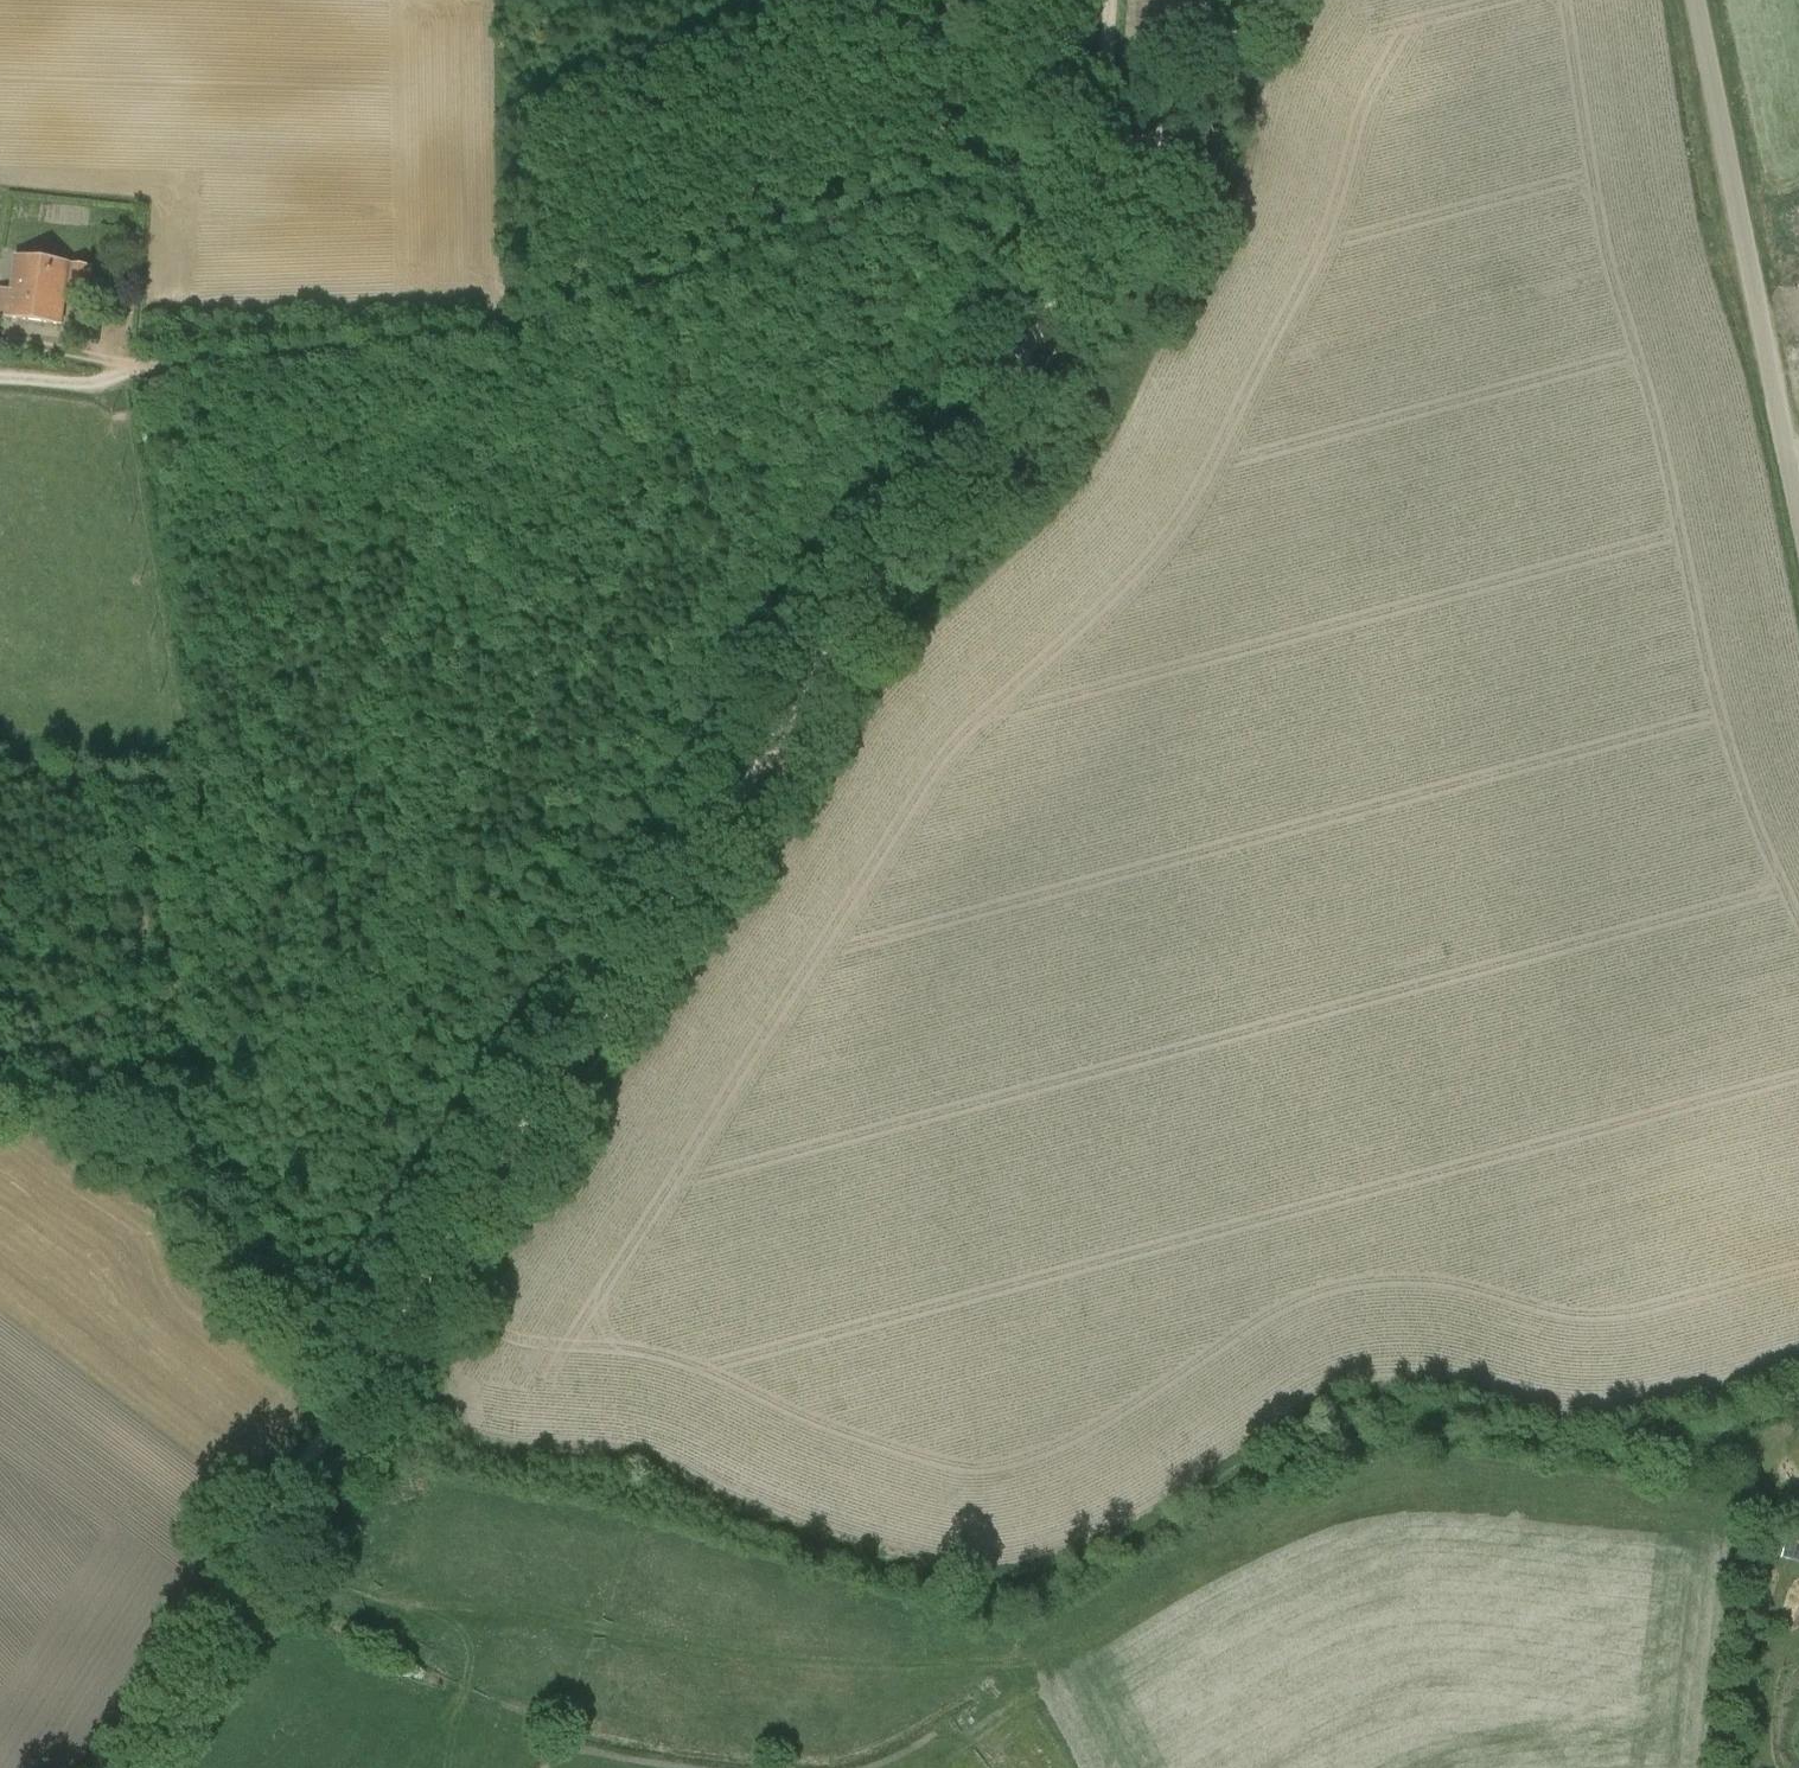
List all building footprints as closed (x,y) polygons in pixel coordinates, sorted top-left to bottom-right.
[(69,266),(70,265),(17,258),(8,319),(61,326),(65,297),(79,299),(80,288),(89,289),(90,269),(69,266)]
